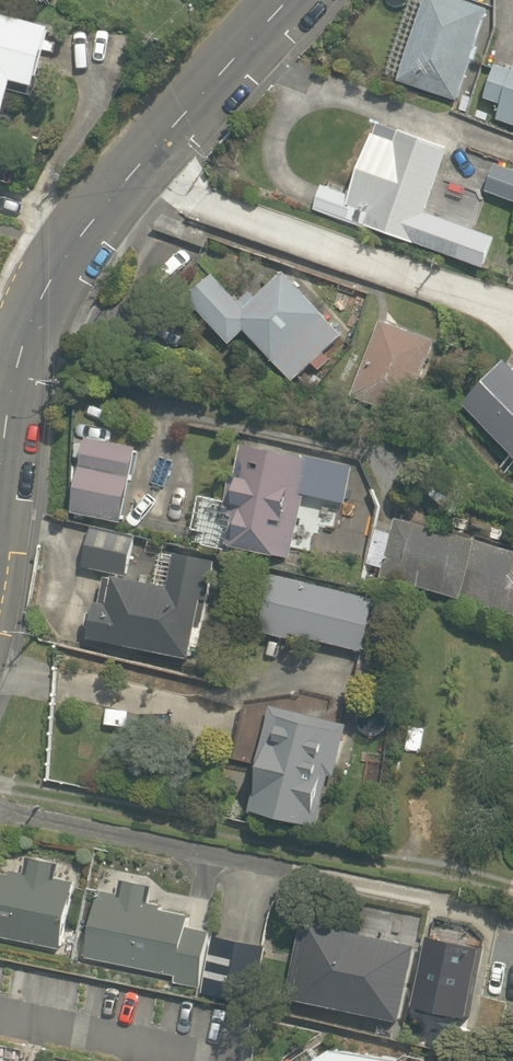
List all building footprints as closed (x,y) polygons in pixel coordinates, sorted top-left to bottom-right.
[(452,0),(412,0),(387,78),(457,101),(486,11),(452,0)] [(0,16),(0,117),(10,83),(29,89),(46,29),(0,16)] [(495,104),(490,120),(512,128),(512,55),(511,55),(505,75),(494,72),(484,101),(495,104)] [(343,195),(318,186),(310,211),(484,272),(495,239),(424,214),(447,150),(368,122),(343,195)] [(484,196),(512,208),(512,175),(496,168),(484,196)] [(283,273),(240,311),(207,274),(183,296),(227,345),(242,331),(290,384),(342,337),(283,273)] [(433,340),(376,320),(351,392),(408,412),(433,340)] [(460,403),(512,461),(512,369),(506,361),(460,403)] [(82,442),(59,436),(46,488),(69,494),(66,508),(115,521),(134,450),(84,437),(82,442)] [(240,447),(230,501),(196,495),(186,545),(220,552),(287,564),(299,498),(342,506),(349,468),(306,460),(240,447)] [(395,520),(378,581),(512,618),(512,553),(395,520)] [(212,561),(170,551),(162,586),(125,578),(135,534),(89,523),(79,567),(100,572),(85,639),(188,663),(212,561)] [(248,629),(292,638),(288,655),(315,660),(318,644),(358,653),(370,597),(260,573),(248,629)] [(240,812),(312,828),(323,777),(333,779),(345,726),(263,708),(240,812)] [(22,859),(20,875),(0,871),(0,938),(61,949),(73,884),(55,881),(58,865),(22,859)] [(149,890),(114,883),(111,900),(93,896),(82,894),(76,922),(87,925),(81,959),(202,983),(212,933),(184,928),(187,915),(146,907),(149,890)] [(426,916),(420,943),(299,918),(282,998),(423,1027),(435,972),(470,980),(481,927),(426,916)] [(400,1059),(336,1048),(317,1060),(402,1060),(400,1059)]
